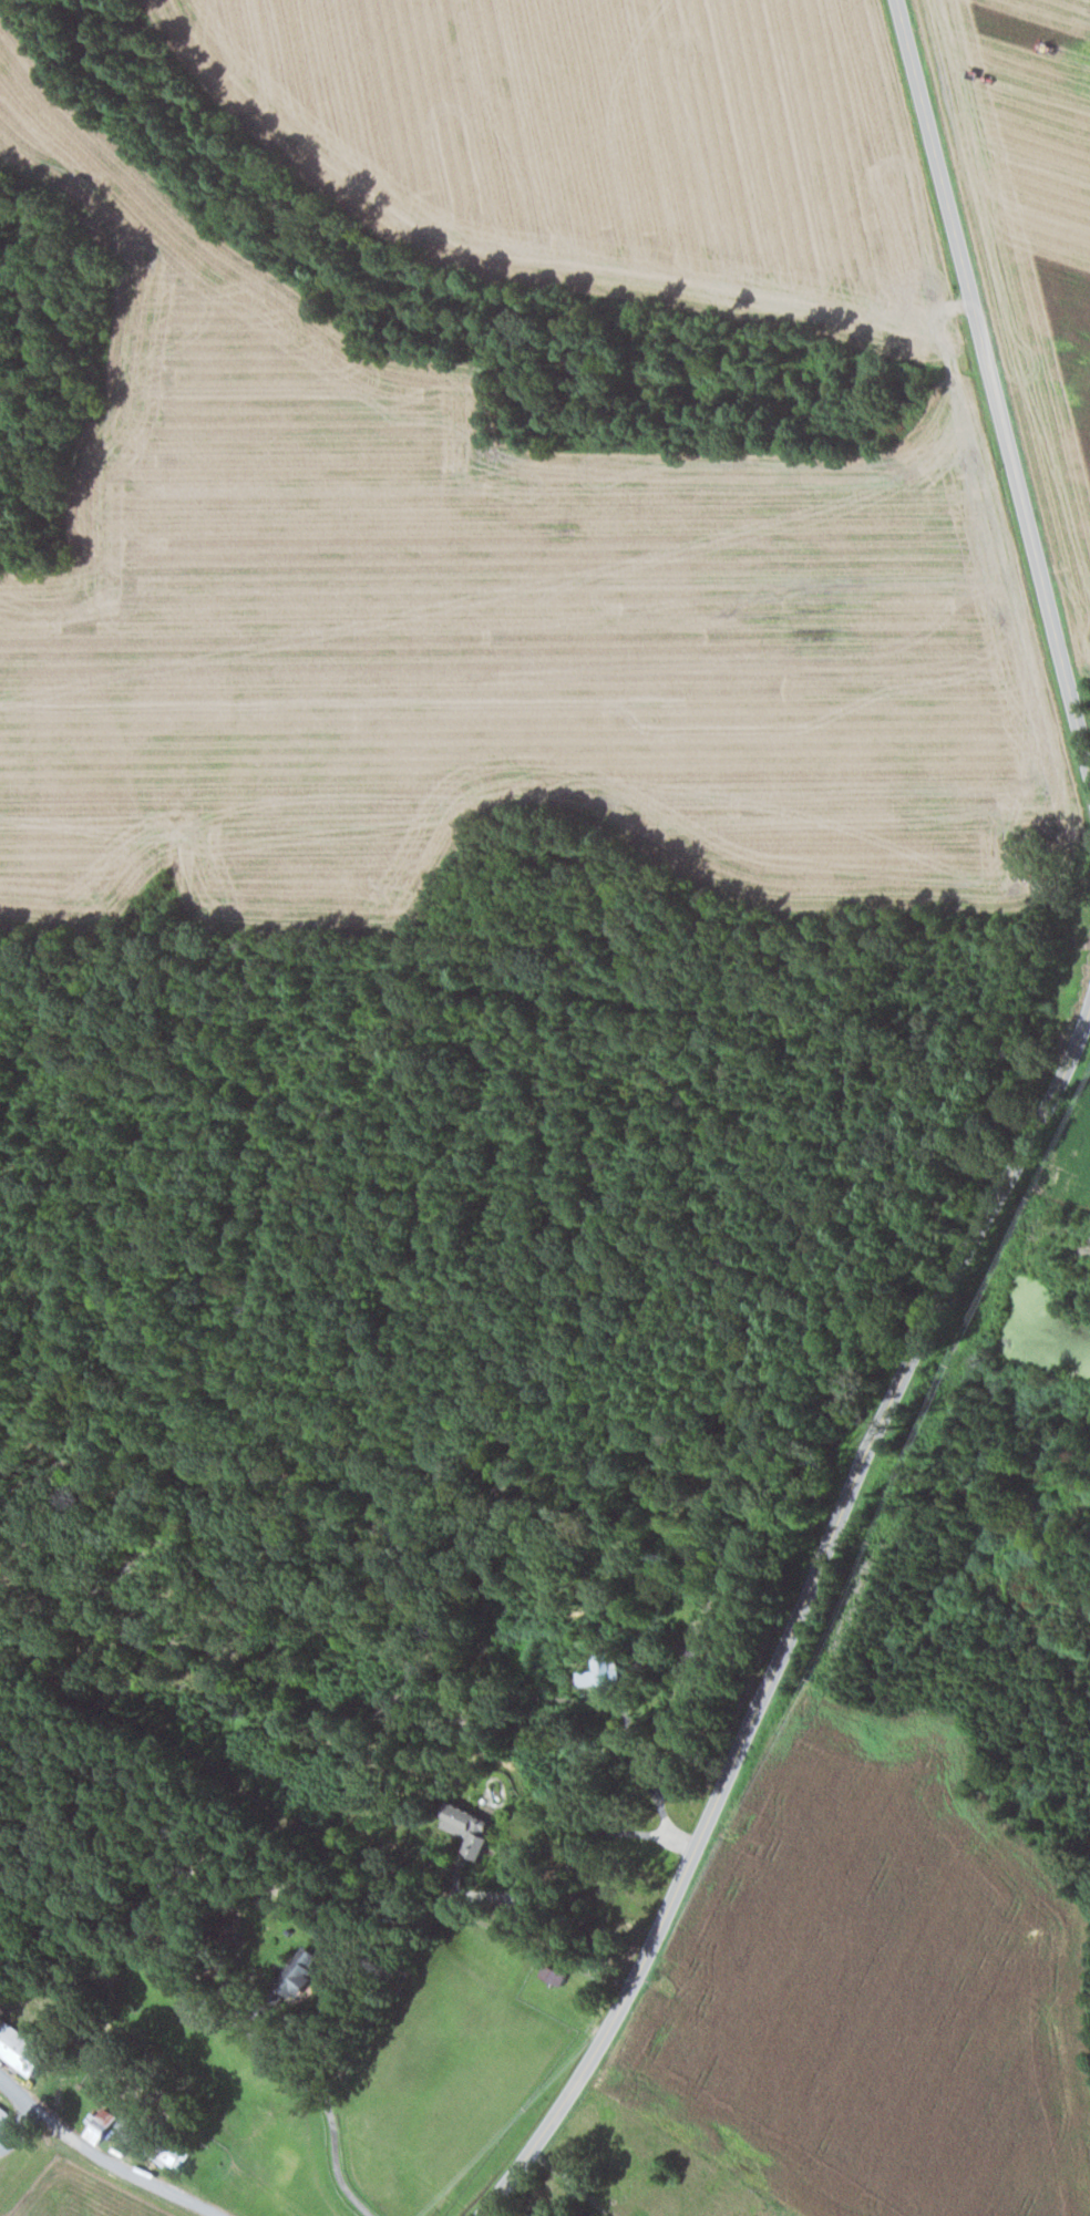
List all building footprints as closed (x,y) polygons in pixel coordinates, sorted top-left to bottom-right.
[(626,1682),(623,1650),(599,1652),(600,1670),(582,1671),(583,1686),(626,1682)] [(497,1836),(491,1834),(498,1818),(456,1802),(446,1827),(475,1839),(469,1853),(487,1860),(497,1836)] [(324,1957),(309,1944),(279,1979),(301,1998),(317,1978),(310,1973),(324,1957)] [(544,1974),(566,1984),(571,1973),(549,1963),(544,1974)] [(9,2021),(0,2032),(0,2053),(31,2077),(50,2052),(9,2021)] [(14,2113),(0,2102),(0,2131),(14,2113)] [(100,2145),(122,2117),(108,2106),(86,2134),(100,2145)]
